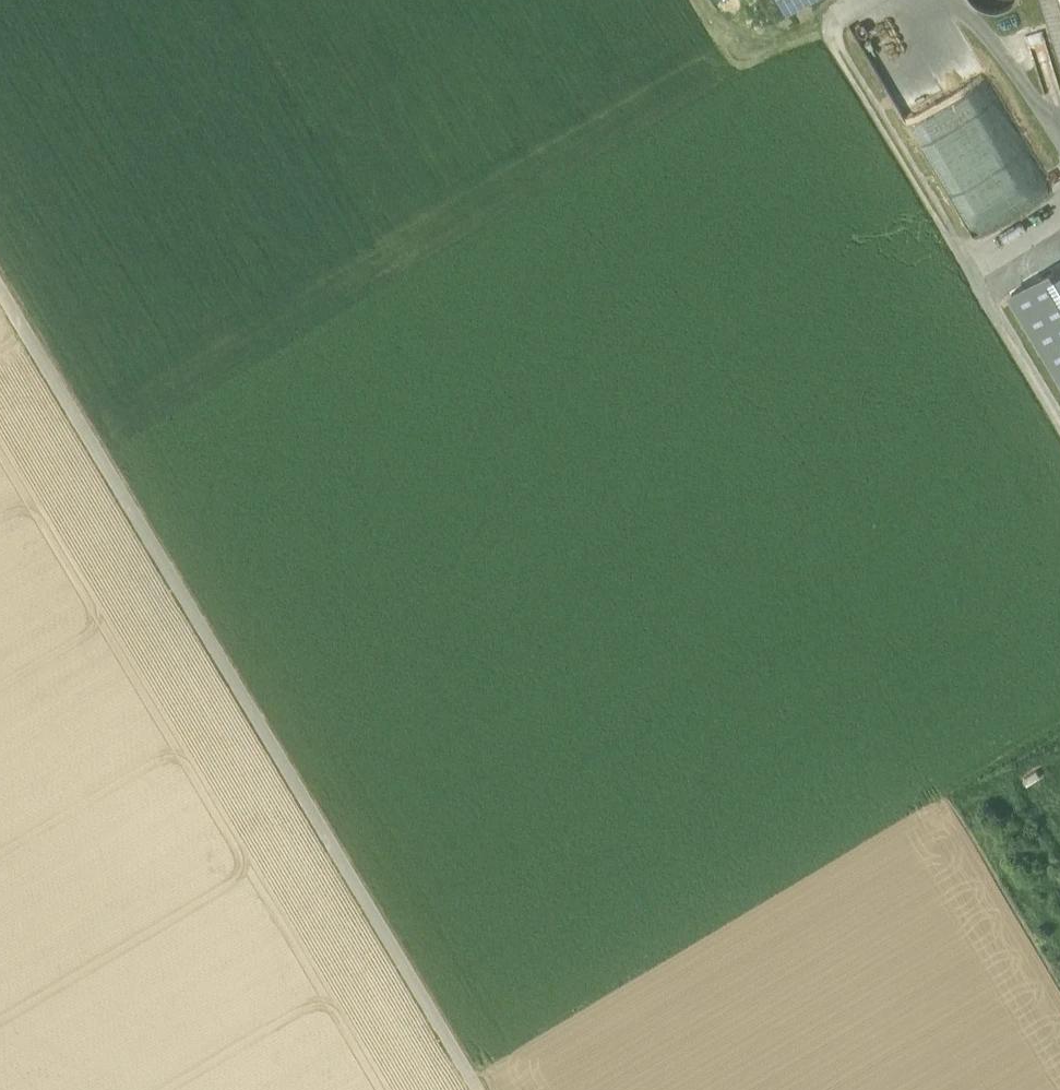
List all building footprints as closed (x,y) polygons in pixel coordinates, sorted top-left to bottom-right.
[(811,0),(777,0),(785,14),(811,0)] [(1059,79),(1059,0),(1036,0),(1059,79)] [(1010,293),(1059,375),(1059,262),(1010,293)]
